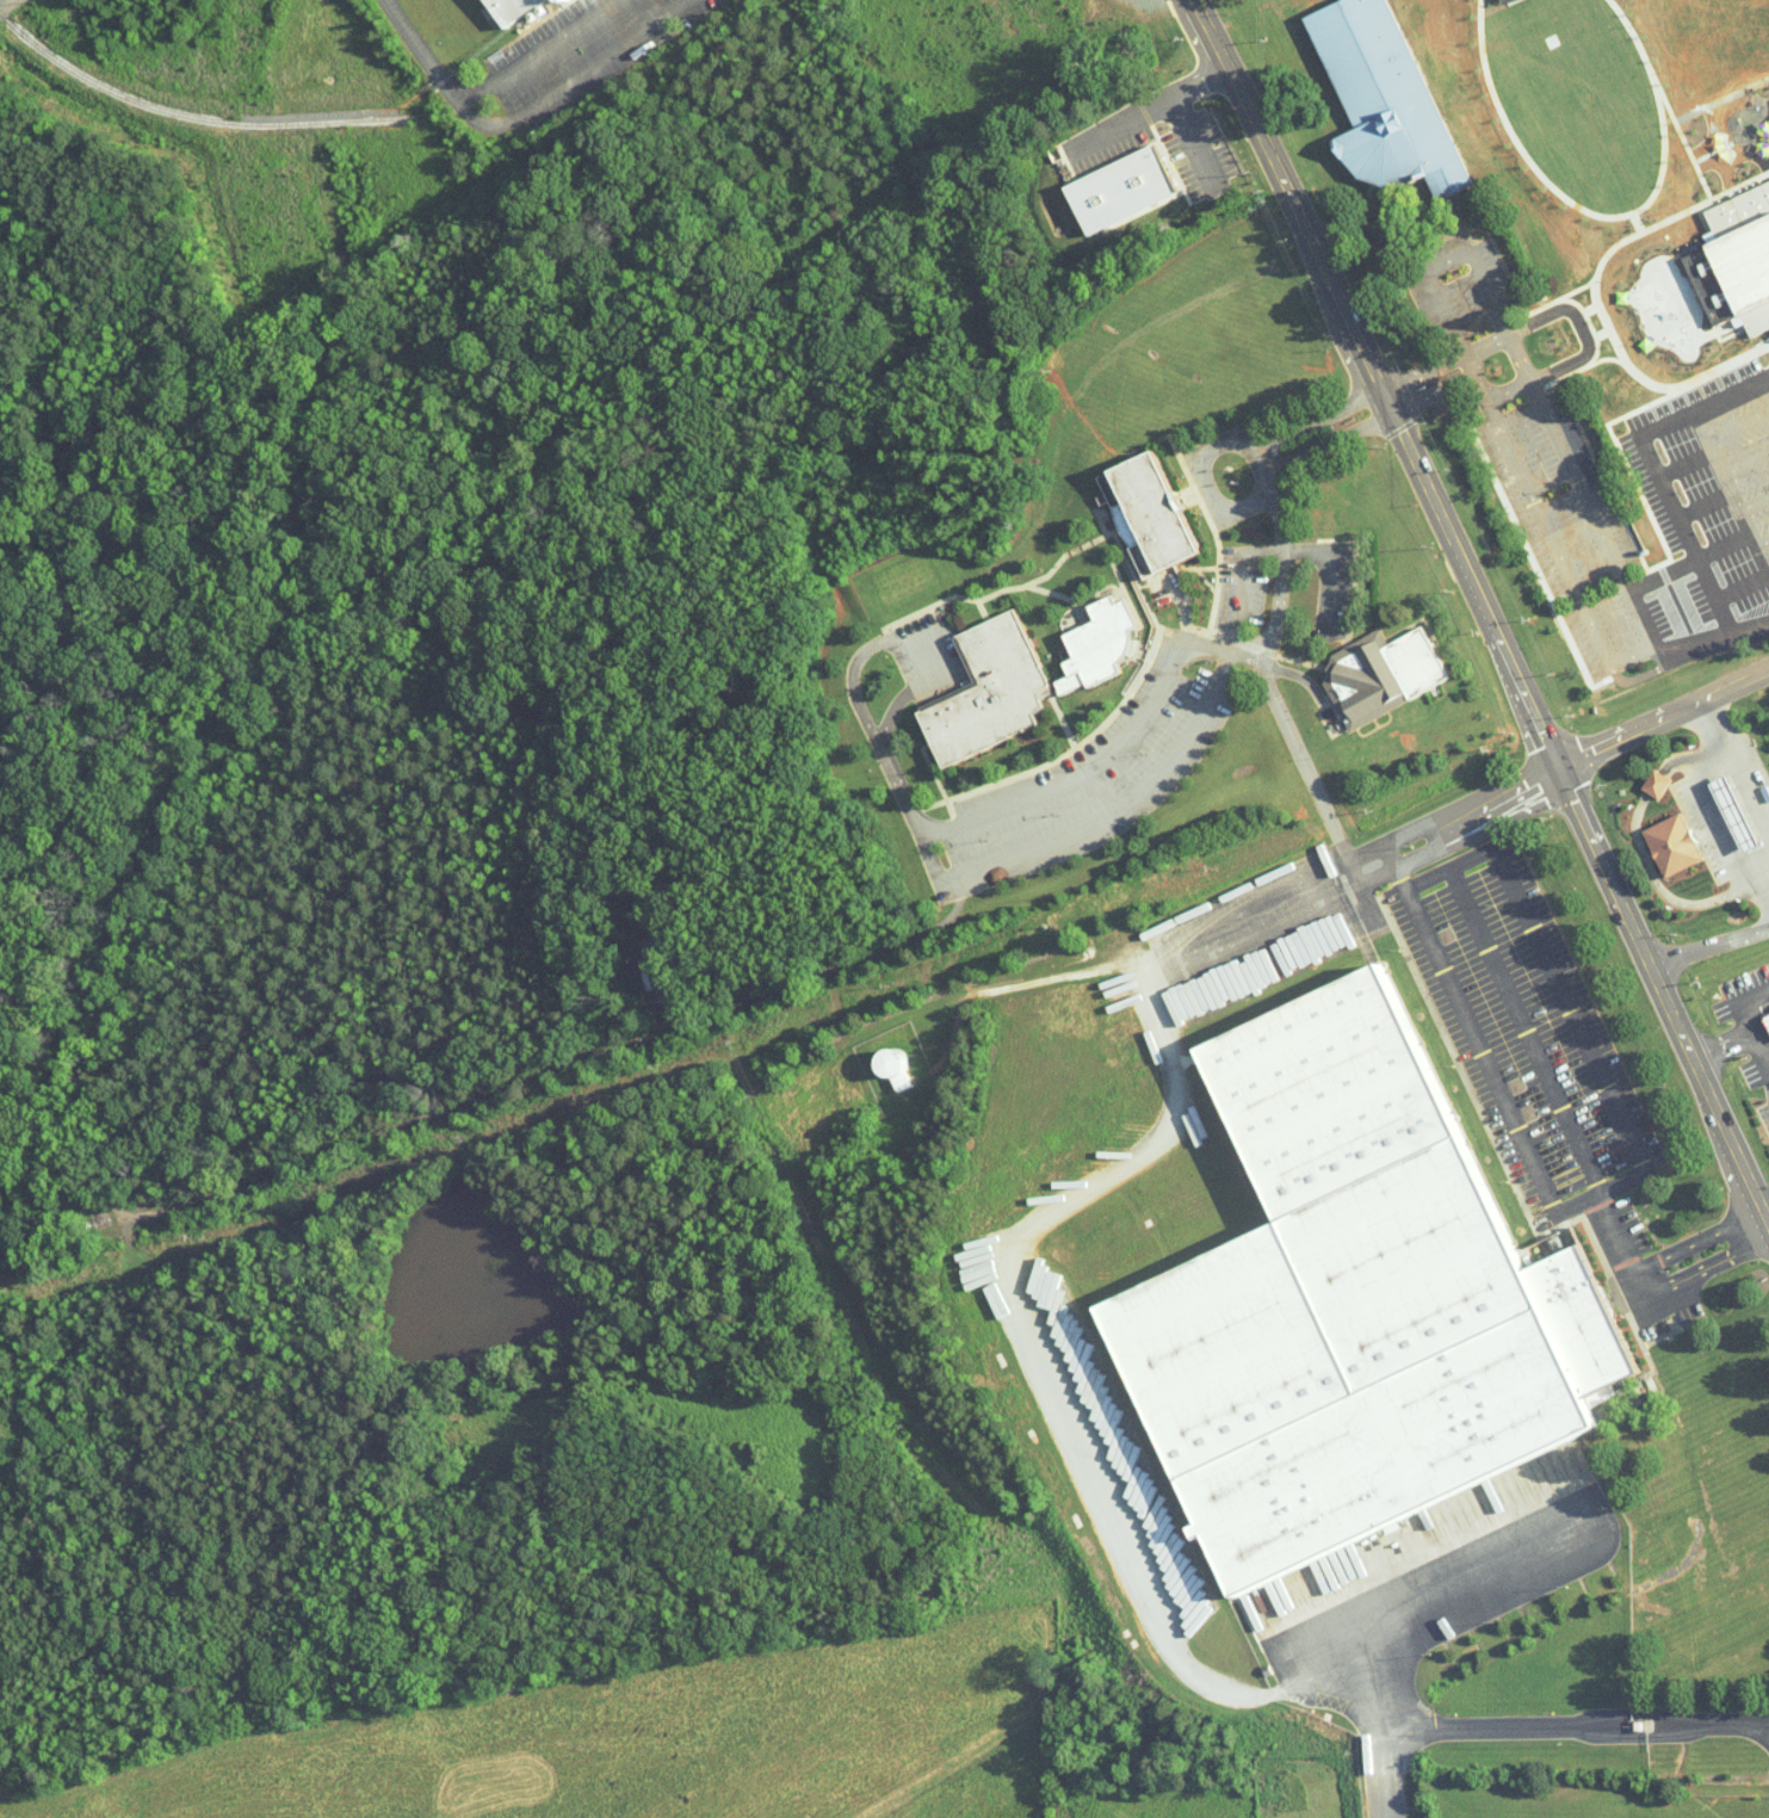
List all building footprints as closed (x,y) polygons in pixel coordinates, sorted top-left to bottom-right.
[(496,26),(537,0),(480,0),(496,26)] [(1298,17),(1350,128),(1331,136),(1343,160),(1360,179),(1386,187),(1411,184),(1427,177),(1439,203),(1477,185),(1390,0),(1334,0),(1298,17)] [(478,7),(488,26),(496,22),(485,3),(478,7)] [(1063,183),(1084,234),(1175,195),(1153,144),(1063,183)] [(1701,211),(1714,241),(1682,256),(1714,327),(1740,315),(1751,338),(1768,330),(1768,180),(1701,211)] [(1152,446),(1202,550),(1145,577),(1096,472),(1152,446)] [(1062,636),(1093,623),(1085,606),(1109,595),(1114,605),(1122,601),(1133,625),(1124,629),(1124,637),(1124,643),(1122,648),(1120,654),(1119,656),(1113,664),(1115,673),(1058,698),(1051,681),(1064,675),(1058,662),(1070,656),(1062,636)] [(953,636),(1014,608),(1052,694),(1039,700),(1043,710),(1032,716),(1037,725),(939,769),(915,715),(976,687),(953,636)] [(1380,627),(1331,654),(1324,682),(1350,731),(1452,675),(1423,623),(1388,642),(1380,627)] [(1656,767),(1643,787),(1660,798),(1672,778),(1656,767)] [(1712,780),(1745,851),(1761,843),(1726,773),(1712,780)] [(1644,829),(1665,877),(1703,859),(1682,811),(1644,829)] [(1380,961),(1200,1046),(1279,1216),(1094,1303),(1233,1599),(1600,1426),(1585,1395),(1638,1369),(1579,1244),(1524,1269),(1380,961)] [(1760,1016),(1768,1035),(1768,1012),(1760,1016)] [(905,1072),(908,1069),(908,1064),(908,1059),(905,1056),(902,1052),(898,1051),(893,1050),(889,1051),(885,1053),(882,1057),(880,1062),(880,1066),(882,1071),(885,1075),(889,1077),(893,1078),(897,1077),(902,1076),(905,1072)]
